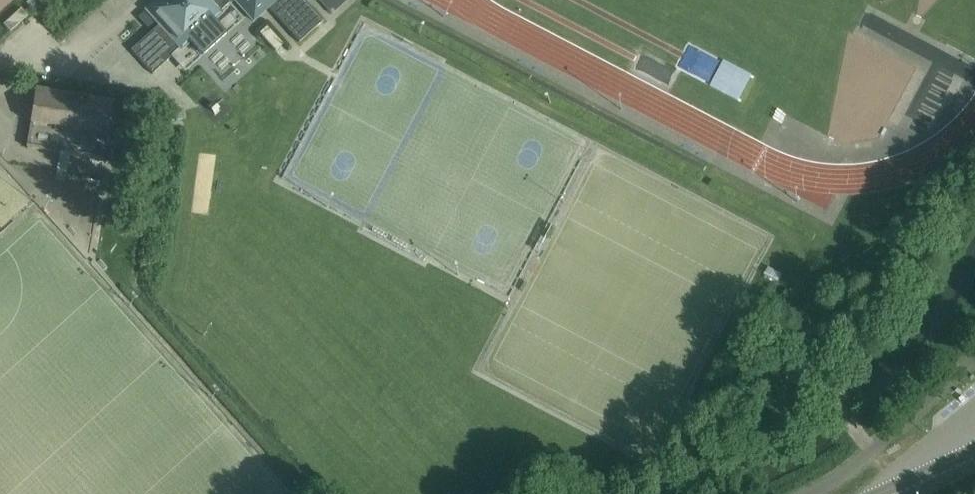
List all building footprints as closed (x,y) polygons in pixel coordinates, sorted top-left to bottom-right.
[(173,0),(156,0),(145,10),(158,25),(130,51),(152,75),(180,49),(181,50),(221,14),(220,13),(219,14),(211,4),(207,0),(202,0),(202,1),(201,0),(190,0),(180,8),(173,0)] [(180,8),(190,0),(173,0),(180,8)] [(211,4),(219,14),(220,13),(226,8),(218,0),(215,0),(211,4)] [(226,8),(234,1),(234,0),(218,0),(226,8)] [(234,0),(234,1),(253,22),(267,8),(277,0),(234,0)] [(303,0),(277,0),(267,8),(281,24),(306,3),(303,0)] [(331,13),(346,0),(319,0),(331,13)] [(306,3),(281,24),(298,43),(322,21),(306,3)] [(3,25),(9,32),(27,16),(20,8),(3,25)] [(690,46),(680,68),(710,82),(720,59),(690,46)] [(35,89),(31,113),(30,124),(106,137),(112,101),(35,89)] [(106,137),(30,124),(25,149),(102,161),(106,137)]
